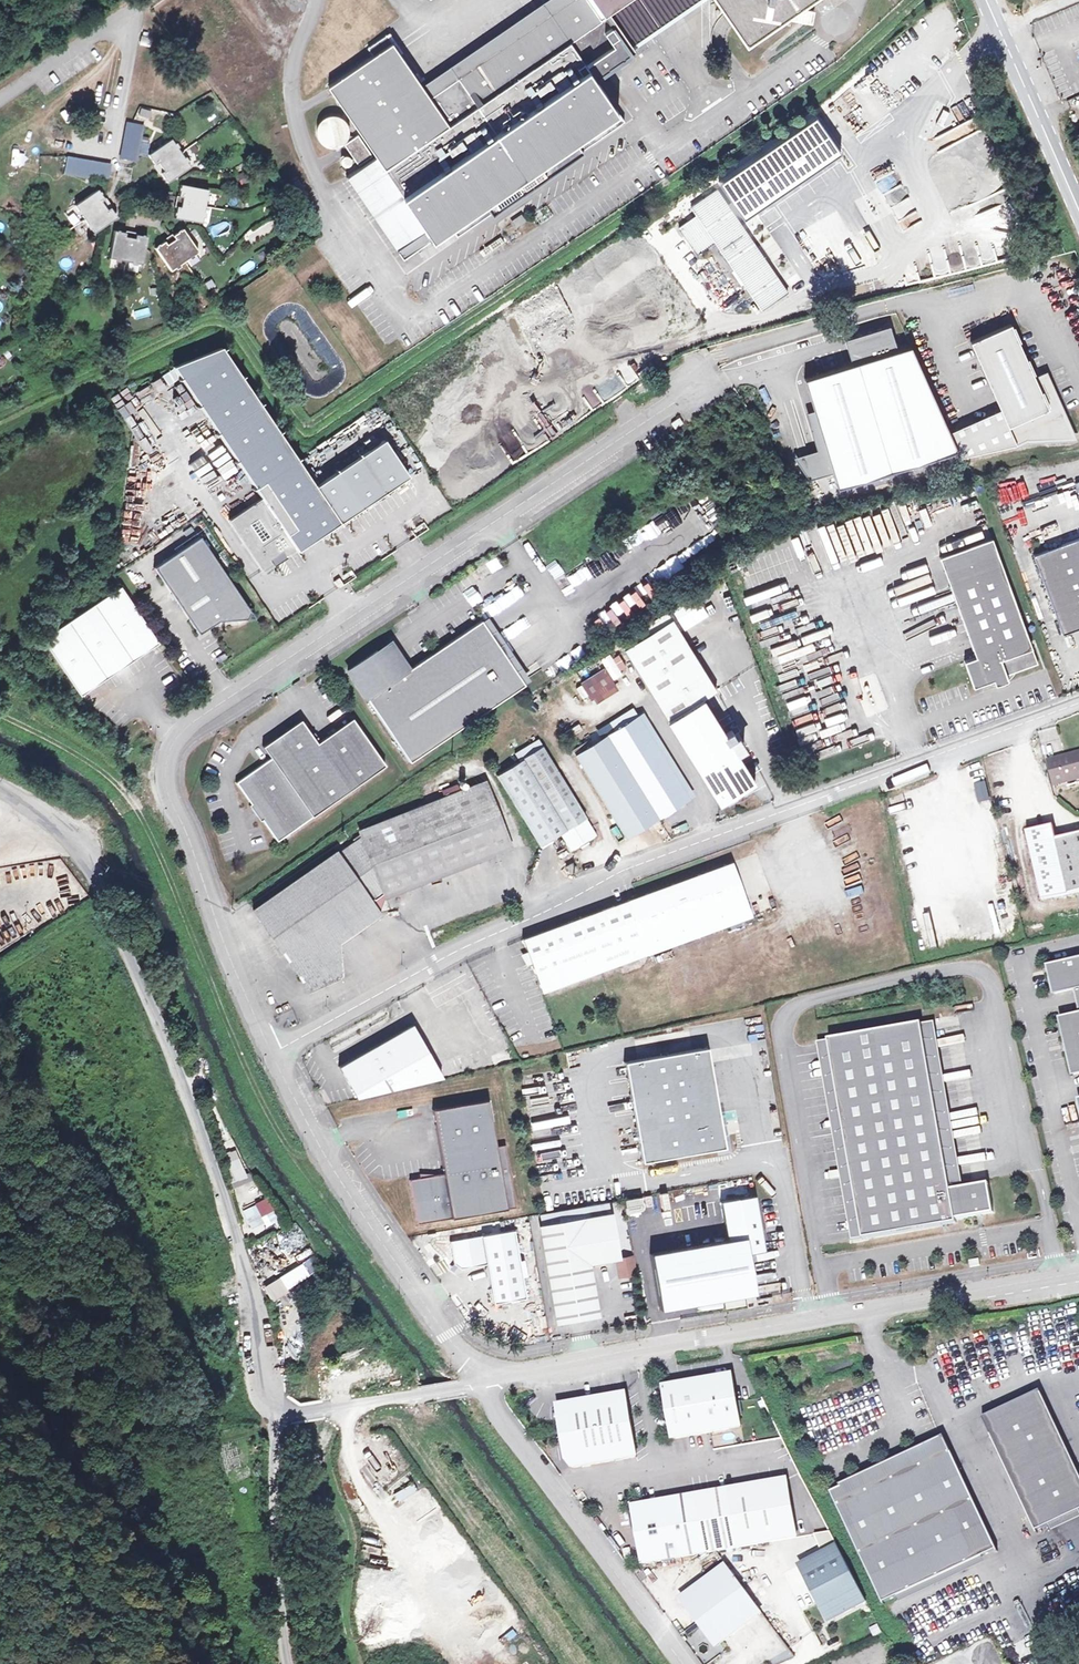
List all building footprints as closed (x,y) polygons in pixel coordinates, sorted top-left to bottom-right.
[(430,97),(391,41),(393,40),(389,33),(367,48),(372,55),(327,86),(376,156),(426,229),(396,249),(403,259),(450,227),(457,236),(624,121),(595,78),(610,67),(610,66),(619,60),(619,61),(625,56),(625,55),(629,53),(629,54),(630,53),(625,46),(628,45),(667,18),(694,0),(570,0),(430,97)] [(456,17),(483,0),(445,0),(456,17)] [(745,41),(805,0),(717,0),(745,41)] [(135,121),(145,123),(148,110),(138,108),(135,121)] [(142,125),(127,122),(120,158),(136,161),(142,125)] [(357,135),(344,144),(358,165),(372,156),(357,135)] [(170,139),(148,155),(154,164),(157,162),(163,171),(160,173),(167,183),(189,167),(170,139)] [(426,229),(376,156),(346,176),(396,249),(426,229)] [(110,165),(67,158),(64,173),(107,181),(110,165)] [(207,190),(180,185),(178,196),(181,197),(180,207),(176,207),(174,218),(201,223),(207,190)] [(716,189),(691,207),(699,218),(690,224),(687,221),(678,228),(696,253),(705,247),(703,245),(712,238),(761,310),(787,292),(716,189)] [(97,190),(74,205),(93,233),(116,217),(109,208),(107,210),(101,201),(104,199),(97,190)] [(227,206),(236,207),(237,198),(229,197),(227,206)] [(521,216),(512,222),(516,228),(524,222),(521,216)] [(197,252),(182,229),(172,236),(174,238),(165,245),(164,242),(154,248),(170,271),(197,252)] [(125,233),(113,231),(109,258),(141,264),(146,237),(135,235),(134,238),(124,236),(125,233)] [(1010,323),(970,341),(1000,409),(1016,444),(1038,434),(1040,438),(1051,433),(1054,439),(1056,438),(1070,431),(1045,375),(1035,378),(1010,323)] [(809,480),(833,473),(837,487),(958,451),(949,432),(911,345),(897,350),(889,325),(848,338),(855,363),(852,364),(804,378),(814,410),(828,456),(798,464),(809,480)] [(214,338),(172,367),(261,498),(228,520),(262,570),(271,564),(268,559),(282,551),(285,555),(294,548),(296,551),(407,477),(383,440),(314,487),(214,338)] [(855,363),(848,338),(844,340),(852,364),(855,363)] [(1000,409),(949,432),(958,451),(961,457),(1016,444),(1000,409)] [(793,457),(798,464),(828,456),(814,410),(806,413),(816,450),(793,457)] [(1011,479),(1023,476),(1021,469),(1009,472),(1011,479)] [(423,522),(411,531),(415,538),(428,529),(423,522)] [(199,536),(153,568),(198,634),(218,621),(245,619),(250,611),(199,536)] [(994,537),(941,556),(977,656),(966,660),(975,687),(995,680),(997,684),(998,684),(1000,684),(1003,683),(1006,682),(1008,681),(1010,680),(1008,675),(1040,663),(994,537)] [(1035,554),(1065,634),(1078,628),(1078,538),(1035,554)] [(492,573),(502,566),(496,557),(486,563),(492,573)] [(550,571),(558,586),(568,580),(560,566),(550,571)] [(350,571),(338,578),(343,585),(355,577),(350,571)] [(560,589),(569,602),(579,596),(570,583),(560,589)] [(120,586),(42,639),(80,696),(158,643),(120,586)] [(517,586),(495,599),(501,609),(523,596),(517,586)] [(520,617),(525,628),(540,620),(535,610),(520,617)] [(598,634),(609,633),(608,614),(597,614),(598,634)] [(672,619),(624,648),(668,720),(703,698),(716,690),(672,619)] [(377,651),(347,671),(409,763),(523,684),(481,621),(408,670),(392,646),(379,655),(377,651)] [(178,633),(171,637),(180,652),(187,649),(178,633)] [(582,652),(591,647),(588,641),(579,645),(582,652)] [(392,646),(389,642),(377,651),(379,655),(392,646)] [(604,668),(581,682),(592,700),(616,686),(604,668)] [(703,698),(668,720),(719,802),(754,780),(703,698)] [(615,730),(606,736),(657,819),(688,799),(637,716),(632,709),(610,723),(615,730)] [(300,720),(262,747),(270,758),(235,782),(250,804),(249,805),(260,821),(261,820),(277,842),(384,766),(352,718),(316,743),(300,720)] [(657,819),(606,736),(590,746),(587,741),(571,750),(574,755),(626,838),(657,819)] [(518,762),(495,776),(540,846),(559,835),(570,852),(596,836),(541,749),(539,750),(534,743),(514,756),(518,762)] [(1067,750),(1068,755),(1050,758),(1053,779),(1078,774),(1078,749),(1067,750)] [(986,782),(975,782),(975,800),(987,800),(986,782)] [(448,797),(359,832),(362,838),(383,891),(385,896),(509,847),(484,783),(461,792),(458,784),(445,789),(448,797)] [(1078,892),(1078,833),(1055,837),(1054,831),(1047,825),(1027,829),(1042,900),(1078,892)] [(332,847),(250,904),(287,955),(369,900),(367,897),(383,891),(362,838),(334,849),(332,847)] [(731,863),(627,900),(646,954),(750,917),(731,863)] [(369,900),(287,955),(310,986),(346,972),(324,943),(374,910),(369,900)] [(627,900),(522,938),(541,993),(646,954),(627,900)] [(1048,966),(1055,994),(1074,990),(1078,1012),(1078,959),(1048,966)] [(1061,1020),(1074,1075),(1078,1074),(1078,1015),(1061,1020)] [(922,1024),(951,1190),(963,1188),(934,1022),(922,1024)] [(922,1024),(829,1040),(863,1239),(957,1223),(956,1219),(951,1190),(922,1024)] [(410,1025),(339,1067),(356,1096),(428,1055),(410,1025)] [(829,1040),(817,1042),(852,1241),(863,1239),(829,1040)] [(705,1049),(625,1063),(641,1161),(723,1147),(720,1136),(726,1135),(725,1124),(718,1125),(705,1049)] [(419,1178),(409,1180),(417,1224),(506,1209),(495,1146),(487,1100),(432,1110),(443,1174),(432,1176),(419,1178)] [(504,1145),(495,1146),(506,1209),(515,1207),(504,1145)] [(224,1154),(232,1184),(245,1180),(237,1150),(224,1154)] [(963,1188),(951,1190),(956,1219),(994,1213),(988,1183),(963,1188)] [(259,1193),(248,1199),(259,1220),(270,1214),(259,1193)] [(589,1222),(542,1231),(557,1320),(595,1314),(586,1262),(616,1257),(607,1203),(586,1207),(589,1222)] [(589,1222),(586,1207),(540,1215),(542,1231),(589,1222)] [(713,1239),(716,1257),(727,1255),(722,1220),(700,1224),(703,1241),(713,1239)] [(513,1230),(449,1241),(453,1264),(460,1269),(486,1264),(493,1304),(525,1298),(513,1230)] [(703,1241),(655,1249),(664,1303),(722,1293),(716,1257),(713,1239),(703,1241)] [(631,1257),(616,1259),(619,1276),(634,1274),(631,1257)] [(969,1261),(970,1267),(980,1266),(979,1259),(969,1261)] [(270,1302),(311,1278),(303,1264),(262,1287),(270,1302)] [(453,1264),(449,1269),(456,1274),(460,1269),(453,1264)] [(271,1308),(284,1340),(304,1332),(291,1300),(271,1308)] [(341,1331),(334,1339),(335,1347),(340,1352),(351,1339),(341,1331)] [(673,1385),(665,1387),(675,1441),(693,1437),(704,1435),(731,1430),(729,1419),(741,1417),(738,1401),(733,1374),(673,1385)] [(988,1416),(1041,1528),(1078,1510),(1078,1466),(1043,1390),(988,1416)] [(640,1459),(627,1394),(559,1406),(570,1465),(575,1471),(589,1468),(625,1461),(640,1459)] [(743,1428),(741,1417),(729,1419),(731,1430),(743,1428)] [(839,1489),(830,1493),(883,1603),(996,1549),(943,1437),(937,1440),(938,1442),(916,1453),(914,1450),(908,1453),(910,1455),(887,1466),(886,1463),(880,1466),(882,1469),(859,1479),(858,1477),(852,1479),(854,1482),(839,1489)] [(742,1487),(731,1489),(742,1548),(750,1547),(800,1538),(796,1518),(789,1478),(765,1483),(742,1487)] [(837,1486),(839,1489),(854,1482),(852,1479),(837,1486)] [(393,1493),(397,1502),(417,1493),(414,1485),(393,1493)] [(719,1491),(700,1494),(710,1554),(718,1553),(742,1548),(731,1489),(719,1491)] [(663,1501),(637,1505),(642,1534),(644,1548),(647,1565),(684,1559),(710,1554),(700,1494),(677,1498),(663,1501)] [(837,1546),(801,1566),(821,1603),(828,1600),(837,1618),(867,1603),(837,1546)] [(729,1568),(685,1601),(692,1610),(699,1620),(717,1645),(741,1627),(747,1623),(762,1612),(729,1568)] [(828,1600),(821,1603),(830,1621),(837,1618),(828,1600)] [(506,1642),(521,1632),(517,1625),(502,1635),(506,1642)]
